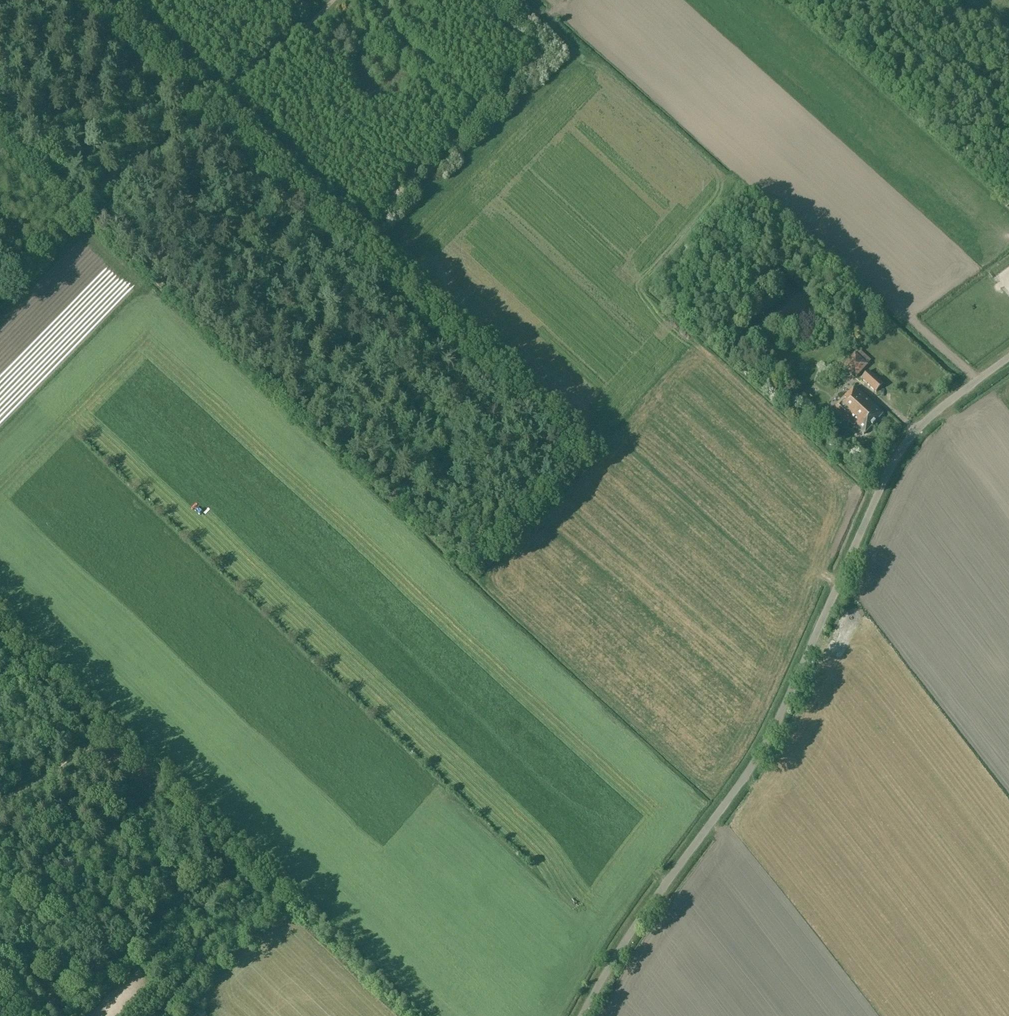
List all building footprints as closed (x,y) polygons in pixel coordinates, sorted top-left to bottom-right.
[(856,377),(866,365),(854,354),(844,366),(856,377)] [(868,371),(861,378),(876,392),(883,384),(868,371)] [(834,408),(863,435),(883,413),(855,387),(849,393),(848,393),(834,408)]
